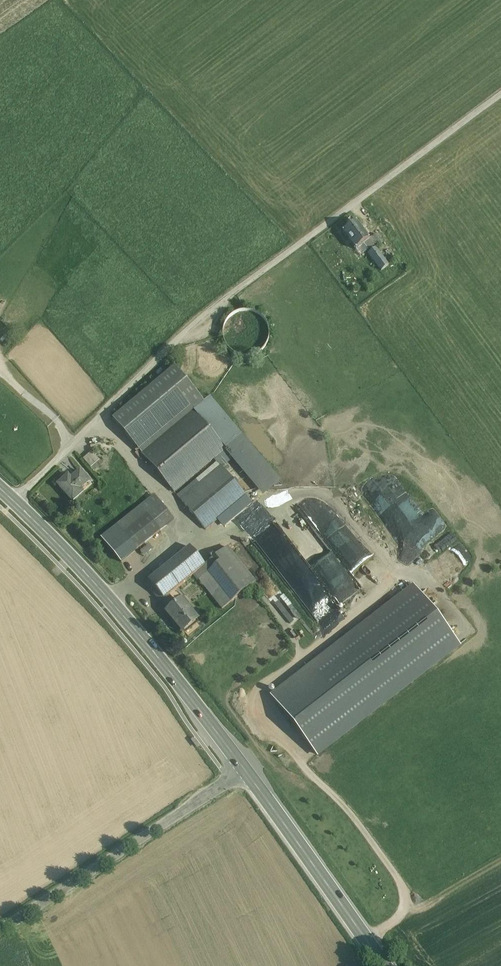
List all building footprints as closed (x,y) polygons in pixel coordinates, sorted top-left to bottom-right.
[(368,240),(356,223),(343,232),(356,249),(368,240)] [(388,265),(375,248),(368,253),(381,271),(388,265)] [(247,353),(262,353),(263,321),(248,321),(248,326),(255,326),(255,333),(246,333),(246,339),(247,339),(247,353)] [(175,368),(112,420),(139,452),(174,493),(225,452),(263,496),(280,483),(209,398),(204,403),(175,368)] [(85,457),(95,468),(103,462),(94,450),(85,457)] [(220,467),(180,501),(205,531),(246,497),(220,467)] [(59,486),(72,500),(91,484),(79,469),(59,486)] [(154,496),(101,539),(121,564),(174,521),(154,496)] [(264,549),(276,539),(267,530),(256,540),(264,549)] [(255,582),(227,547),(204,566),(193,575),(221,609),(255,582)] [(193,575),(204,566),(189,548),(148,580),(163,599),(193,575)] [(412,587),(270,697),(319,759),(461,649),(412,587)] [(189,611),(181,601),(167,613),(173,621),(172,621),(177,627),(178,626),(183,633),(197,621),(189,611)]
